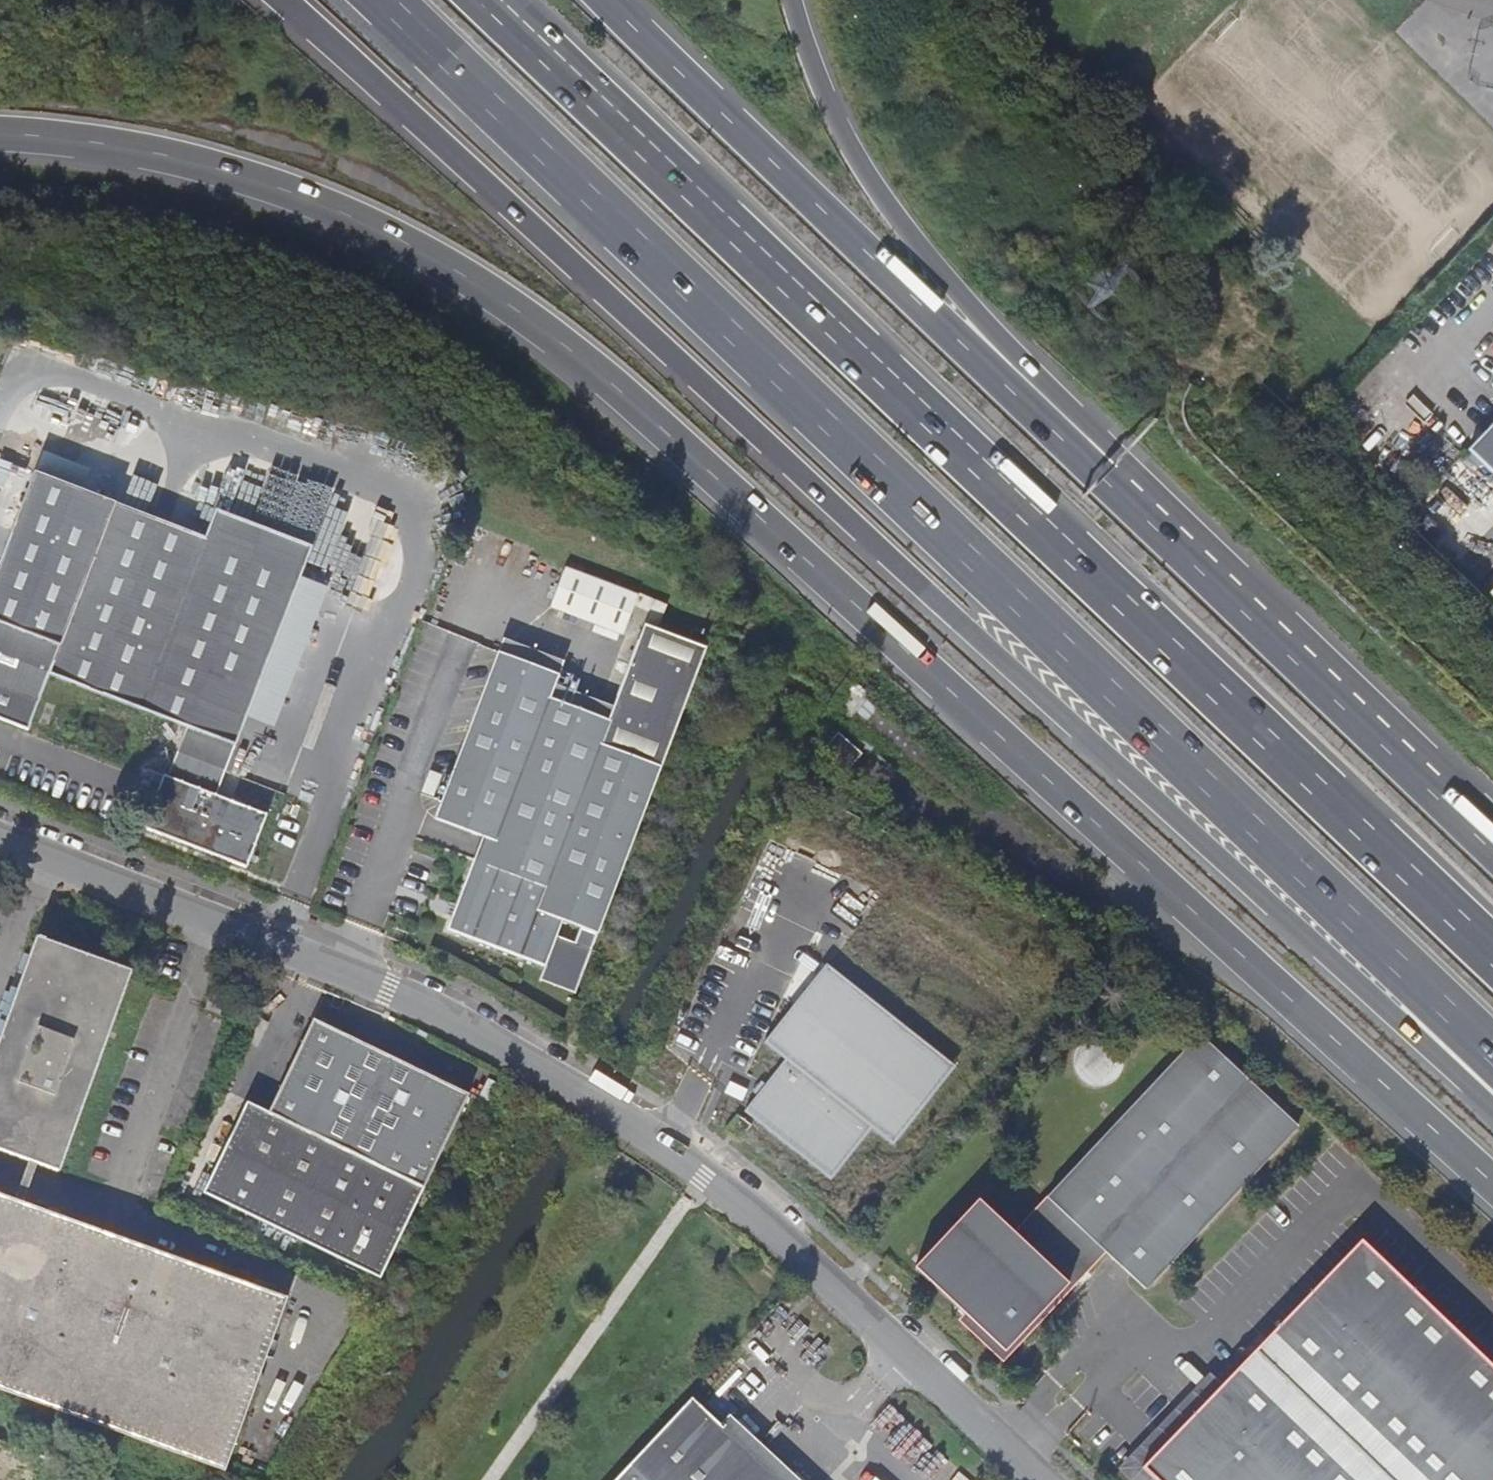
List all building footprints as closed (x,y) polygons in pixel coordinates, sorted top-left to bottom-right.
[(1489,429),(1470,448),(1467,450),(1492,475),(1492,424),(1489,429)] [(301,574),(313,544),(215,507),(206,535),(34,469),(0,560),(0,716),(29,727),(51,672),(184,724),(165,772),(162,771),(154,792),(147,790),(142,804),(152,808),(146,825),(249,864),(268,813),(219,794),(249,715),(301,574)] [(624,633),(635,604),(640,591),(566,564),(551,605),(624,633)] [(275,724),(328,584),(301,574),(249,715),(275,724)] [(668,601),(640,591),(635,604),(649,610),(645,621),(659,626),(668,601)] [(709,645),(659,626),(645,621),(615,703),(610,717),(554,696),(559,682),(562,672),(499,649),(437,815),(483,833),(495,838),(487,861),(474,856),(458,902),(453,915),(449,927),(547,963),(541,976),(576,989),(598,931),(600,931),(664,762),(709,645)] [(504,635),(499,649),(562,672),(567,659),(504,635)] [(615,703),(559,682),(554,696),(610,717),(615,703)] [(154,792),(162,771),(152,767),(144,788),(147,790),(154,792)] [(483,833),(474,856),(487,861),(495,838),(483,833)] [(441,911),(453,915),(458,902),(446,897),(441,911)] [(30,1162),(38,1165),(60,1173),(134,968),(38,934),(0,1040),(0,1151),(30,1162)] [(898,1143),(958,1059),(825,963),(768,1041),(787,1055),(746,1111),(836,1175),(872,1125),(898,1143)] [(205,1190),(381,1276),(471,1092),(315,1018),(269,1110),(249,1100),(205,1190)] [(978,1199),(915,1267),(1006,1351),(1103,1245),(1110,1252),(1147,1286),(1294,1127),(1198,1038),(1015,1233),(978,1199)] [(1088,1085),(1093,1086),(1098,1086),(1103,1085),(1108,1083),(1113,1079),(1118,1073),(1119,1070),(1120,1066),(1120,1060),(1120,1055),(1118,1051),(1116,1048),(1110,1043),(1105,1040),(1101,1039),(1098,1039),(1093,1039),(1089,1040),(1085,1041),(1081,1044),(1078,1047),(1075,1052),(1073,1058),(1073,1063),(1073,1068),(1076,1074),(1079,1078),(1083,1082),(1088,1085)] [(30,1162),(16,1199),(25,1203),(38,1165),(30,1162)] [(225,1472),(289,1299),(25,1203),(16,1199),(0,1194),(0,1390),(225,1472)] [(1139,1469),(1151,1479),(1492,1479),(1492,1368),(1356,1239),(1139,1469)] [(731,1375),(700,1409),(709,1417),(740,1383),(731,1375)] [(717,1425),(709,1417),(700,1409),(692,1401),(618,1479),(776,1479),(717,1425)] [(717,1425),(776,1479),(802,1479),(750,1431),(729,1412),(717,1425)]
